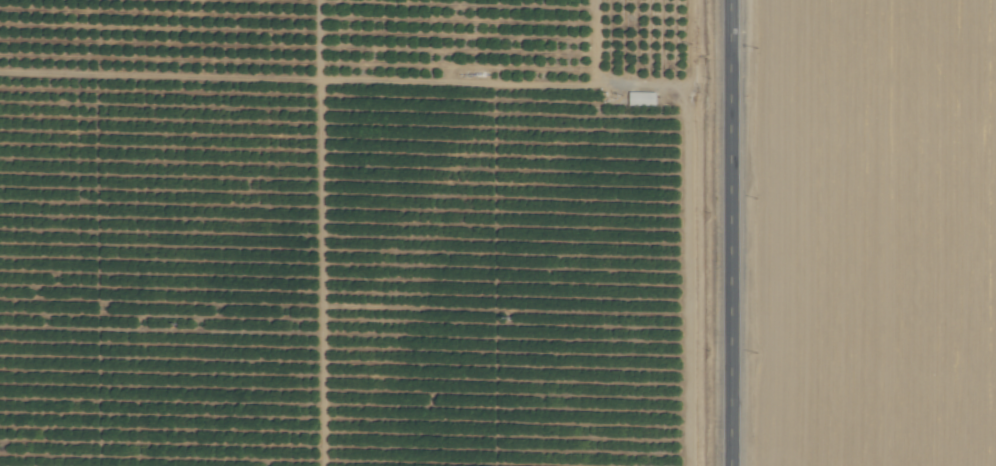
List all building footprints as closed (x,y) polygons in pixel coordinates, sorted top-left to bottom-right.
[(656,92),(629,92),(629,106),(657,105),(656,92)]
